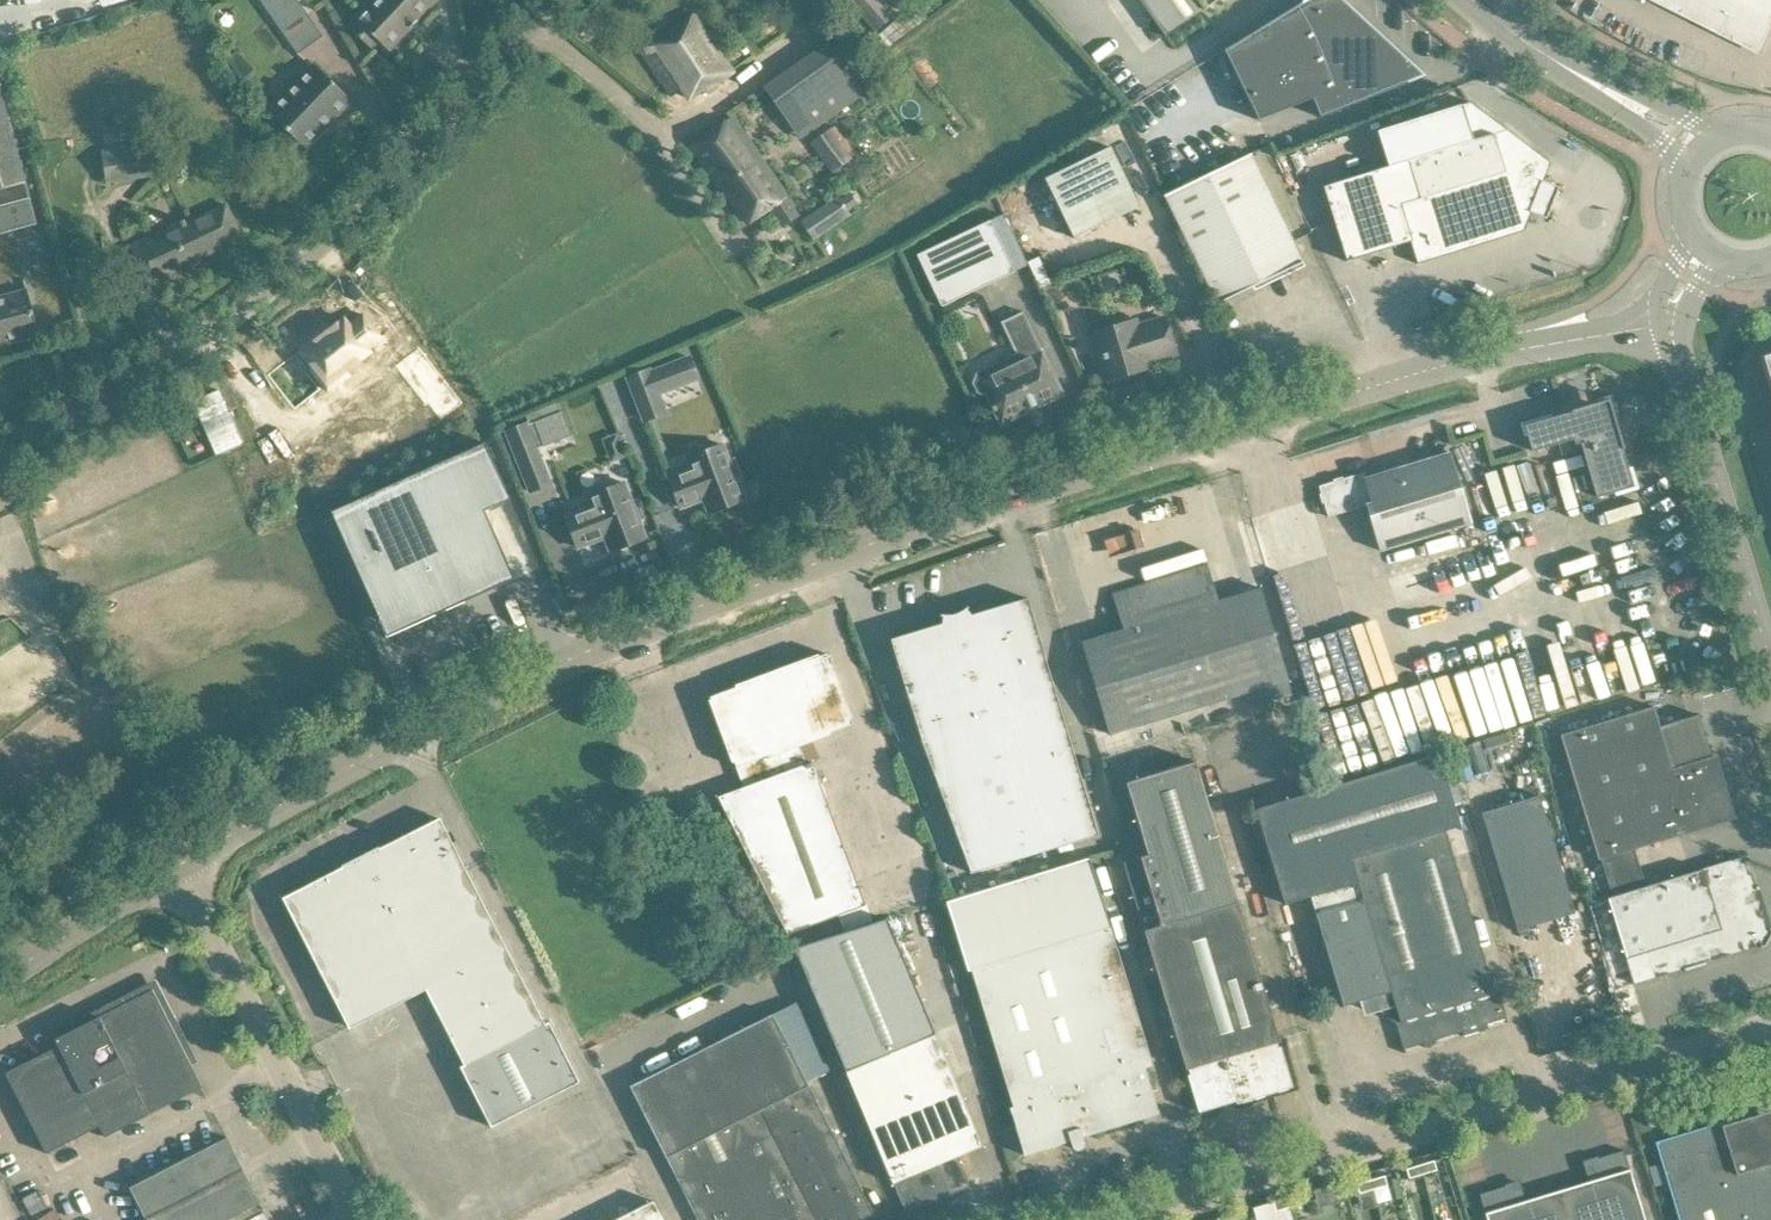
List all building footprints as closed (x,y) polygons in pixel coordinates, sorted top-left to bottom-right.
[(282,31),(307,14),(298,0),(260,0),(282,31)] [(353,31),(370,47),(377,39),(389,50),(436,0),(381,0),(368,13),(365,10),(349,27),(353,31)] [(895,14),(882,0),(848,0),(877,31),(895,14)] [(1164,38),(1217,0),(1138,0),(1164,38)] [(1336,0),(1304,0),(1229,47),(1258,119),(1312,98),(1320,117),(1407,82),(1407,81),(1409,68),(1410,67),(1336,0)] [(1754,47),(1770,14),(1770,0),(1660,0),(1754,47)] [(323,7),(313,12),(322,32),(332,28),(323,7)] [(870,42),(880,54),(915,27),(903,12),(870,42)] [(694,14),(640,51),(659,78),(713,41),(694,14)] [(682,87),(692,100),(734,72),(713,41),(659,78),(670,95),(682,87)] [(267,111),(288,132),(306,148),(352,100),(314,63),(301,76),(304,88),(292,100),(280,97),(267,111)] [(31,198),(30,197),(29,197),(25,181),(26,181),(0,83),(0,206),(31,198)] [(733,115),(712,130),(780,228),(800,214),(787,196),(788,195),(733,115)] [(831,127),(809,142),(831,174),(852,157),(831,127)] [(1506,129),(1323,186),(1346,260),(1410,241),(1417,263),(1524,230),(1531,212),(1546,218),(1559,186),(1543,180),(1550,162),(1506,129)] [(691,145),(705,164),(721,187),(722,186),(748,224),(768,210),(780,228),(712,130),(691,145)] [(153,174),(149,146),(103,153),(107,181),(153,174)] [(1139,207),(1110,146),(1045,178),(1074,238),(1139,207)] [(1251,154),(1172,192),(1165,195),(1217,303),(1303,262),(1251,154)] [(815,239),(851,215),(848,211),(858,204),(850,193),(840,199),(837,195),(802,219),(815,239)] [(0,206),(0,233),(37,223),(31,198),(0,206)] [(131,247),(137,261),(147,282),(242,237),(227,205),(187,224),(184,219),(181,221),(181,223),(131,247)] [(1003,212),(990,220),(917,254),(941,306),(1015,271),(1028,264),(1003,212)] [(17,337),(18,340),(39,335),(27,289),(0,296),(0,341),(17,337)] [(988,394),(991,401),(1002,423),(1062,394),(1023,311),(1001,322),(1020,362),(995,374),(986,370),(978,374),(975,383),(979,391),(988,394)] [(319,330),(300,346),(315,366),(313,368),(329,390),(350,373),(347,369),(371,350),(368,346),(382,335),(364,313),(351,323),(345,317),(322,335),(319,330)] [(1090,334),(1097,357),(1104,380),(1137,370),(1136,366),(1176,354),(1165,317),(1137,325),(1136,320),(1132,321),(1130,315),(1110,321),(1111,327),(1090,334)] [(420,345),(396,364),(425,402),(397,424),(412,443),(464,402),(420,345)] [(1770,387),(1770,353),(1762,356),(1770,387)] [(644,420),(666,411),(659,393),(697,379),(689,357),(650,372),(649,369),(627,378),(644,420)] [(219,390),(193,401),(216,454),(242,442),(219,390)] [(1524,425),(1531,448),(1573,437),(1575,443),(1581,442),(1598,496),(1633,486),(1622,448),(1623,448),(1616,424),(1610,426),(1604,407),(1595,410),(1593,404),(1571,410),(1571,411),(1524,425)] [(550,483),(537,449),(572,435),(562,410),(527,424),(527,423),(506,431),(530,491),(550,483)] [(485,441),(330,510),(378,617),(377,618),(386,638),(466,602),(466,601),(515,579),(511,568),(484,510),(511,498),(485,441)] [(691,468),(669,477),(681,508),(703,499),(708,512),(744,499),(736,478),(740,476),(734,459),(729,461),(723,444),(687,458),(691,468)] [(1319,485),(1328,516),(1366,505),(1380,550),(1471,523),(1450,452),(1365,478),(1363,473),(1319,485)] [(592,506),(566,516),(578,547),(605,537),(610,551),(646,537),(639,519),(643,517),(637,500),(632,502),(624,482),(589,496),(592,506)] [(1109,734),(1287,680),(1259,587),(1218,599),(1207,564),(1112,592),(1122,628),(1081,641),(1109,734)] [(891,638),(921,741),(971,873),(1098,835),(1027,598),(972,614),(966,608),(968,607),(967,606),(965,608),(963,609),(960,611),(957,612),(955,613),(952,614),(949,614),(946,614),(943,614),(940,614),(940,615),(943,615),(942,623),(891,638)] [(744,787),(716,797),(708,801),(719,822),(724,819),(785,934),(837,915),(844,933),(871,922),(864,905),(811,761),(804,764),(796,743),(852,723),(826,653),(710,696),(744,787)] [(1679,680),(1683,694),(1697,690),(1693,677),(1679,680)] [(1653,706),(1630,713),(1559,735),(1597,860),(1600,859),(1634,849),(1701,828),(1701,826),(1732,816),(1725,794),(1728,793),(1722,775),(1717,777),(1698,714),(1659,726),(1653,706)] [(1438,752),(1375,771),(1455,1033),(1507,1018),(1498,991),(1494,992),(1444,828),(1460,823),(1438,752)] [(1123,861),(1199,1112),(1236,1100),(1237,1104),(1293,1087),(1195,760),(1125,783),(1147,854),(1123,861)] [(1311,894),(1328,953),(1341,1004),(1363,999),(1367,1012),(1395,1004),(1400,1020),(1396,1022),(1404,1049),(1455,1033),(1375,771),(1257,807),(1285,901),(1311,894)] [(1481,811),(1510,907),(1517,930),(1575,912),(1539,794),(1481,811)] [(440,817),(387,844),(523,1110),(579,1081),(549,1022),(545,1024),(440,817)] [(342,866),(335,870),(402,1001),(426,989),(465,1065),(461,1067),(491,1126),(523,1110),(387,844),(380,848),(379,846),(341,865),(342,866)] [(1607,897),(1626,958),(1646,952),(1655,977),(1704,962),(1696,936),(1683,939),(1665,880),(1646,885),(1634,849),(1600,859),(1611,896),(1607,897)] [(968,970),(971,969),(1014,1107),(1010,1108),(1024,1152),(1069,1138),(1072,1145),(1072,1146),(1073,1147),(1075,1148),(1076,1149),(1078,1149),(1080,1149),(1081,1149),(1083,1147),(1084,1146),(1084,1145),(1085,1144),(1085,1142),(1085,1141),(1082,1133),(1159,1113),(1145,1067),(1152,1065),(1110,926),(1089,856),(946,901),(968,970)] [(1742,856),(1665,880),(1683,939),(1696,936),(1704,962),(1749,949),(1748,944),(1759,941),(1760,945),(1764,943),(1770,933),(1769,929),(1765,930),(1762,919),(1766,918),(1752,873),(1748,874),(1742,856)] [(402,1001),(335,870),(283,897),(349,1027),(402,1001)] [(957,1155),(982,1145),(885,919),(794,951),(893,1182),(894,1182),(907,1212),(970,1186),(957,1155)] [(5,1073),(17,1094),(48,1153),(100,1125),(106,1136),(202,1086),(153,989),(55,1039),(58,1045),(5,1073)] [(701,1049),(630,1086),(698,1219),(877,1219),(773,1013),(701,1049)] [(1722,1125),(1721,1121),(1655,1141),(1679,1219),(1770,1219),(1770,1129),(1751,1119),(1748,1118),(1744,1118),(1722,1125)] [(206,1147),(128,1186),(145,1219),(225,1219),(260,1202),(227,1137),(206,1147)] [(1557,1190),(1566,1219),(1645,1219),(1629,1169),(1625,1155),(1624,1154),(1623,1153),(1622,1152),(1620,1152),(1619,1152),(1593,1160),(1587,1171),(1589,1181),(1557,1190)] [(1433,1160),(1420,1164),(1423,1173),(1436,1169),(1433,1160)] [(1420,1164),(1407,1168),(1409,1177),(1423,1173),(1420,1164)] [(1384,1175),(1370,1179),(1373,1188),(1387,1184),(1384,1175)] [(1370,1179),(1357,1183),(1359,1192),(1373,1188),(1370,1179)] [(1557,1190),(1525,1200),(1522,1191),(1511,1185),(1484,1193),(1482,1194),(1482,1195),(1482,1196),(1486,1212),(1485,1213),(1488,1219),(1566,1219),(1557,1190)] [(1300,1193),(1287,1197),(1289,1206),(1303,1202),(1300,1193)] [(1287,1197),(1273,1202),(1276,1210),(1289,1206),(1287,1197)] [(613,1219),(663,1219),(653,1200),(613,1219)]
